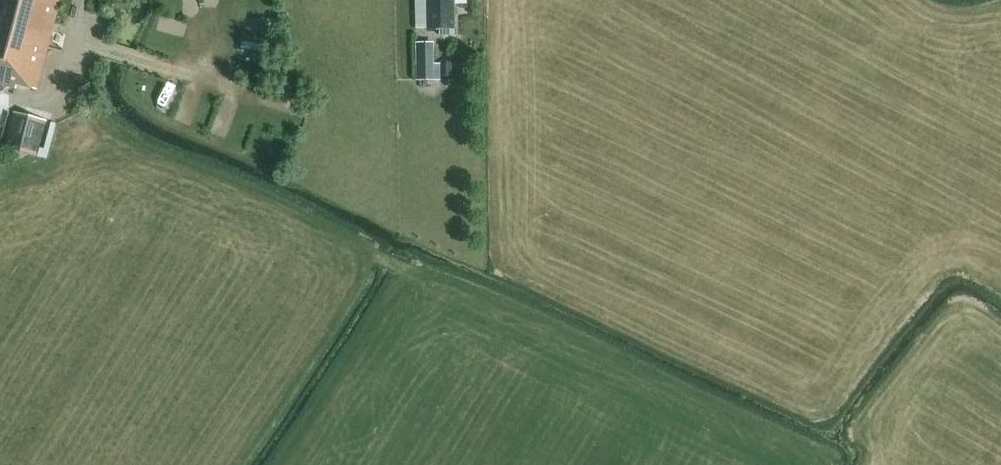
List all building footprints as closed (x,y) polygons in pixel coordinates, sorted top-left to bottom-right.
[(18,89),(18,85),(38,90),(61,0),(0,0),(0,84),(18,89)] [(455,28),(454,0),(428,0),(428,28),(440,28),(440,35),(455,35),(455,28)] [(434,63),(434,43),(417,43),(417,63),(434,63)] [(47,121),(13,112),(4,148),(38,156),(47,121)] [(278,153),(274,166),(286,170),(290,156),(278,153)]
